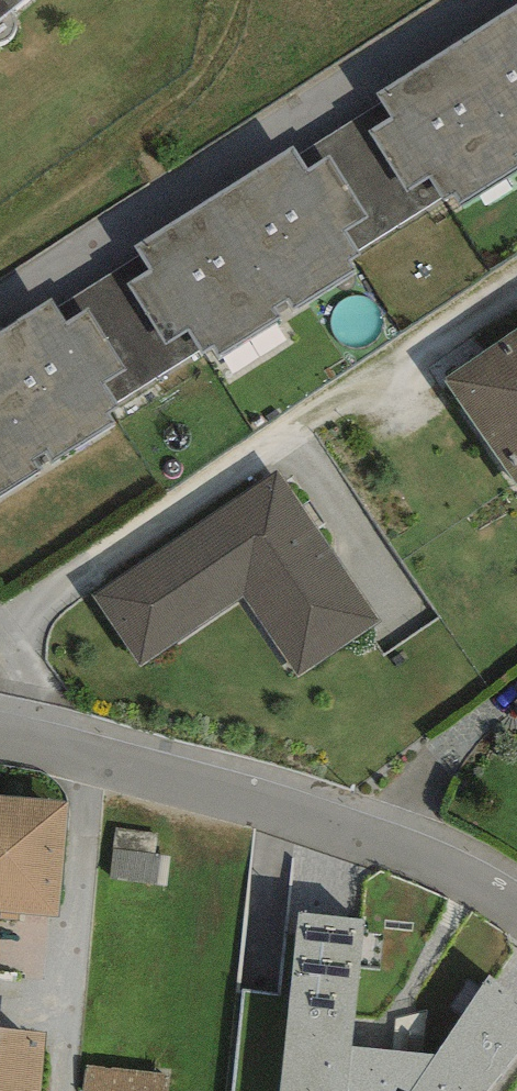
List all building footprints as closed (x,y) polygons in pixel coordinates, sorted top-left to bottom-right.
[(24,0),(0,0),(0,19),(24,0)] [(377,92),(383,102),(392,116),(369,131),(407,191),(430,177),(444,198),(446,202),(457,196),(463,205),(516,172),(516,4),(377,92)] [(392,116),(383,102),(299,154),(309,170),(330,157),(367,216),(347,229),(361,251),(444,198),(430,177),(407,191),(369,131),(392,116)] [(294,146),(134,246),(140,255),(150,270),(127,284),(165,345),(188,330),(201,351),(204,356),(214,349),(221,359),(358,272),(350,259),(361,252),(361,251),(347,229),(367,216),(330,157),(309,170),(299,154),(294,146)] [(150,270),(140,255),(59,306),(69,322),(89,309),(129,370),(109,383),(119,400),(201,351),(188,330),(165,345),(127,284),(150,270)] [(0,331),(0,498),(119,423),(110,409),(120,402),(119,400),(109,383),(129,370),(89,309),(69,322),(59,306),(53,297),(0,331)] [(443,381),(516,490),(516,332),(443,381)] [(381,621),(276,471),(92,599),(140,667),(240,597),(297,679),(381,621)] [(0,794),(0,910),(59,914),(68,800),(0,794)] [(298,914),(281,1090),(410,1090),(436,1054),(352,1046),(365,923),(298,914)] [(490,976),(436,1054),(410,1090),(486,1090),(516,1053),(516,998),(490,976)] [(0,1028),(0,1090),(40,1090),(45,1032),(0,1028)] [(87,1065),(84,1090),(169,1090),(171,1075),(87,1065)]
